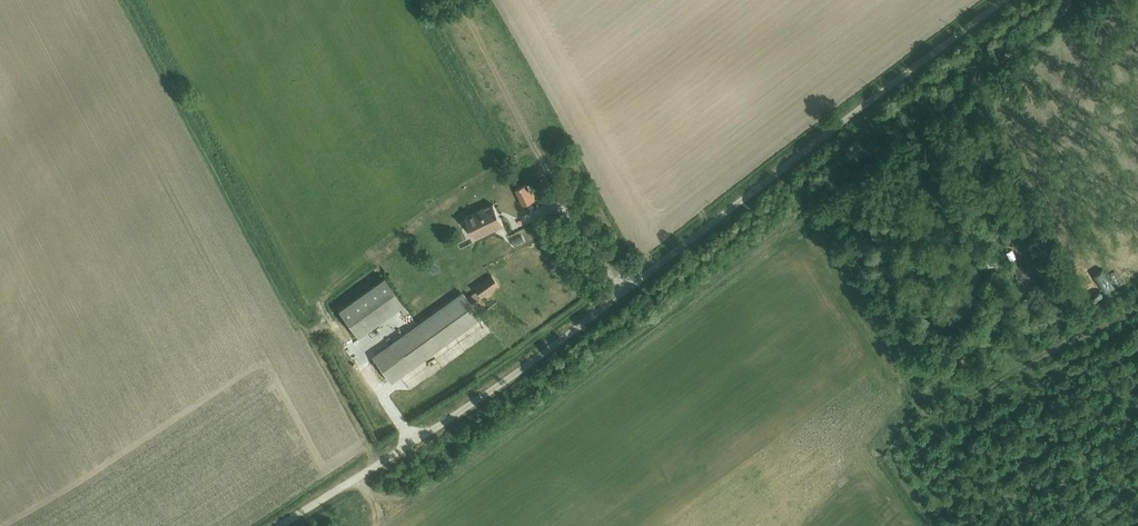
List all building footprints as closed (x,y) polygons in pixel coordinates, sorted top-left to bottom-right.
[(526,189),(517,194),(526,210),(534,206),(535,206),(526,189)] [(493,204),(465,217),(476,239),(504,225),(493,204)] [(1022,227),(1001,237),(1006,248),(1012,245),(1018,259),(1012,261),(1019,276),(1040,267),(1022,227)] [(491,274),(473,286),(476,291),(469,296),(474,302),(499,286),(491,274)] [(1098,280),(1106,294),(1117,288),(1109,274),(1098,280)] [(384,278),(338,311),(358,338),(404,305),(384,278)] [(462,292),(372,357),(374,361),(381,370),(391,384),(471,326),(481,318),(462,292)]
